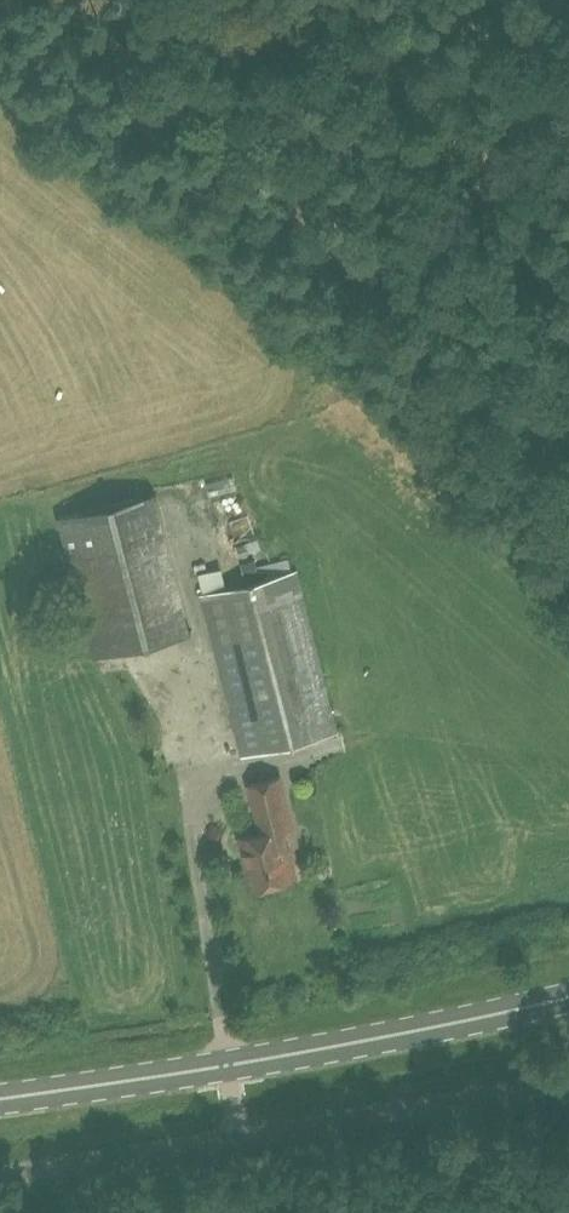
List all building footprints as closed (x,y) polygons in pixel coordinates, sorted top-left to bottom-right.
[(95,655),(175,634),(138,494),(58,515),(95,655)] [(245,543),(237,545),(240,557),(249,554),(248,552),(245,544),(245,543)] [(256,558),(241,562),(245,578),(260,574),(258,566),(256,558)] [(195,589),(218,583),(214,565),(191,571),(195,589)] [(296,569),(201,593),(242,755),(338,731),(296,569)] [(297,842),(293,826),(279,776),(249,784),(261,831),(240,837),(249,868),(254,867),(258,884),(263,883),(266,887),(280,884),(282,878),(295,874),(288,845),(297,842)]
